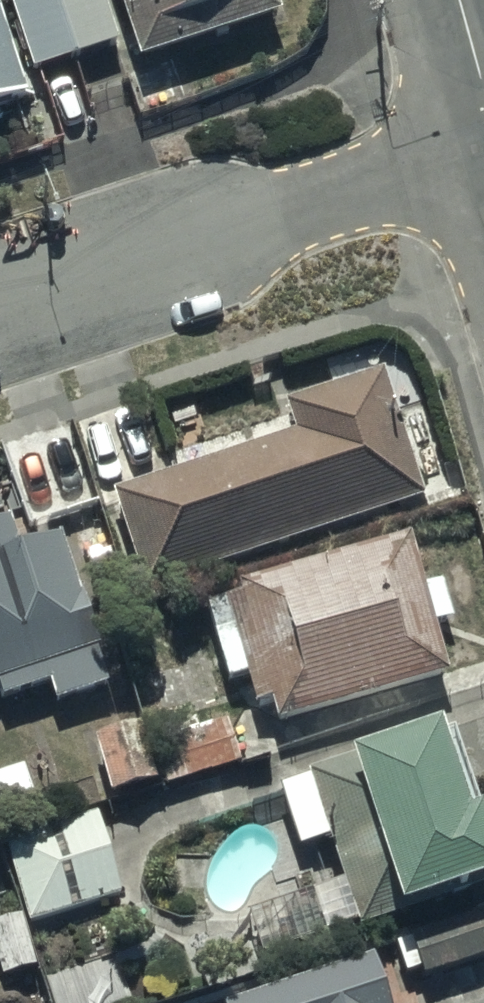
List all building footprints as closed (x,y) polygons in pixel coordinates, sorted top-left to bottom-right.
[(52,0),(8,0),(29,69),(68,57),(52,0)] [(68,57),(114,44),(101,0),(52,0),(68,57)] [(135,59),(275,13),(271,0),(116,0),(135,59)] [(23,95),(0,20),(0,102),(23,95)] [(296,442),(109,501),(141,602),(426,513),(385,382),(287,413),(296,442)] [(0,532),(0,691),(3,690),(8,706),(58,689),(64,709),(116,692),(66,546),(25,560),(13,528),(0,532)] [(449,683),(413,543),(222,592),(254,714),(275,708),(279,727),(449,683)] [(151,744),(164,786),(240,761),(226,719),(151,744)] [(90,738),(107,795),(155,780),(138,723),(90,738)] [(281,797),(300,857),(331,847),(362,942),(483,902),(483,845),(451,743),(281,797)] [(125,902),(101,817),(9,842),(32,928),(125,902)] [(407,936),(419,977),(483,958),(483,926),(481,915),(407,936)] [(5,983),(41,971),(25,923),(0,931),(0,968),(5,983)] [(281,1002),(386,1002),(376,973),(281,1002)]
